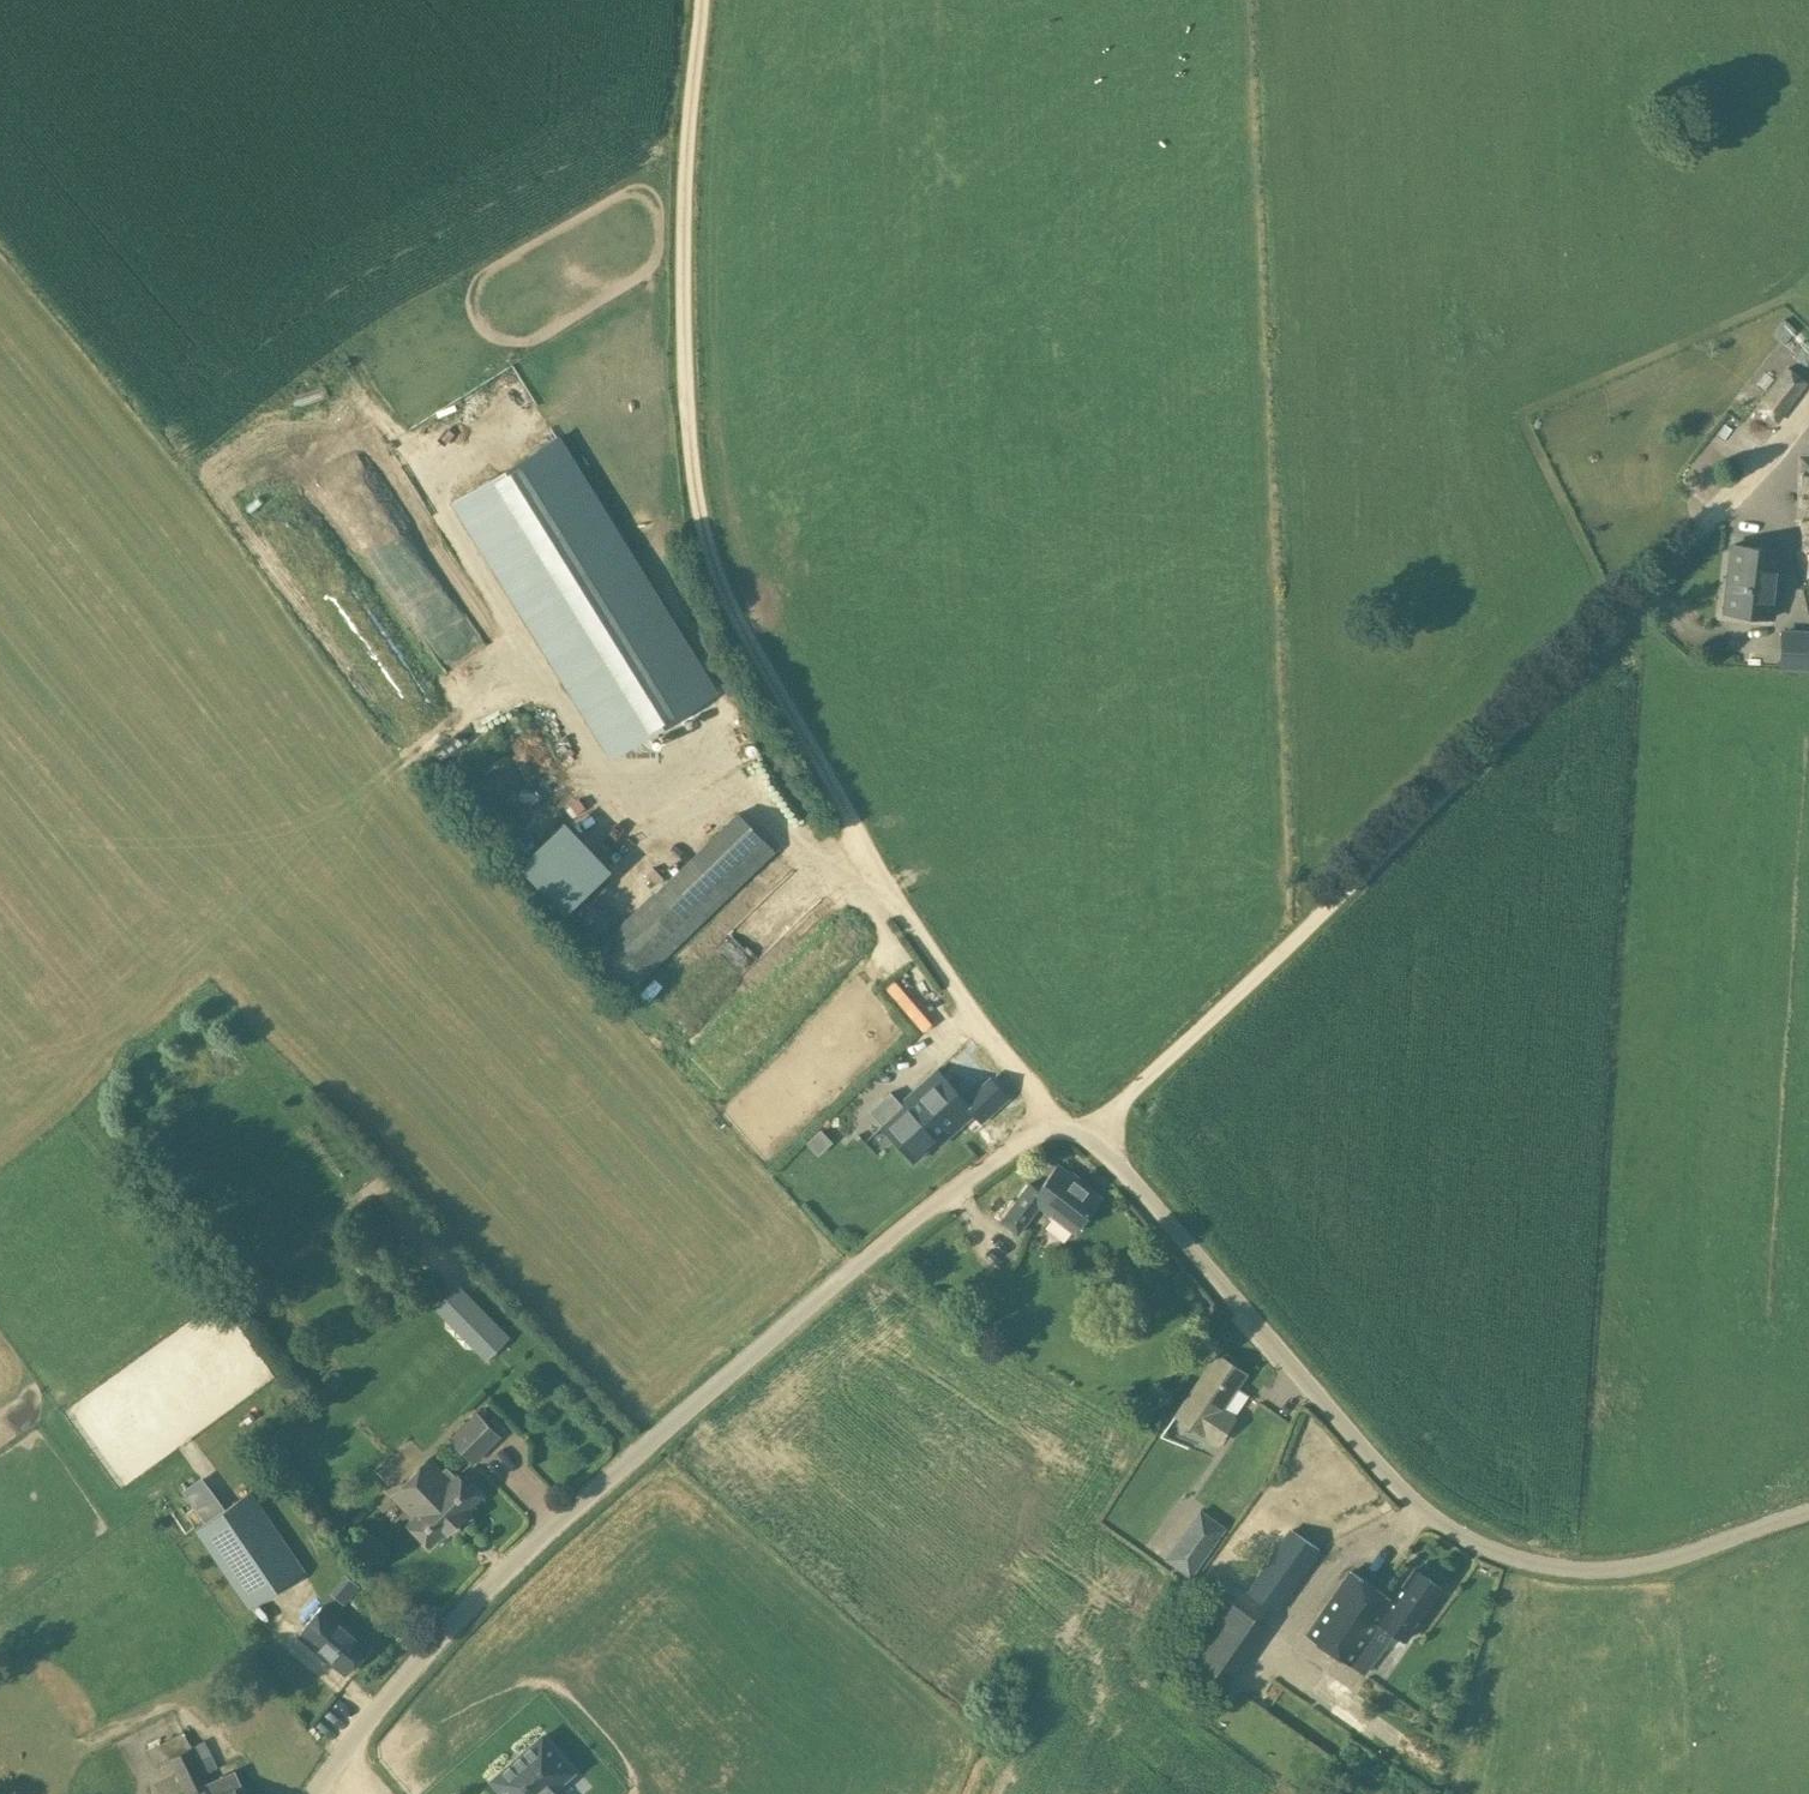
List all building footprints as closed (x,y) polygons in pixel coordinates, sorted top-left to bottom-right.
[(1808,385),(1808,383),(1786,366),(1761,399),(1785,417),(1808,385)] [(456,500),(614,755),(715,692),(691,652),(689,654),(555,438),(456,500)] [(1775,619),(1784,548),(1731,542),(1722,613),(1775,619)] [(1781,629),(1779,665),(1779,670),(1808,671),(1808,630),(1781,629)] [(636,987),(704,921),(773,854),(736,816),(599,949),(636,987)] [(520,864),(567,914),(615,869),(568,819),(520,864)] [(940,1147),(974,1116),(991,1137),(1020,1114),(991,1077),(963,1100),(935,1070),(900,1103),(903,1107),(882,1126),(915,1162),(937,1143),(940,1147)] [(821,1132),(809,1143),(818,1154),(831,1142),(821,1132)] [(1058,1165),(1038,1191),(1029,1184),(1001,1222),(1018,1235),(1039,1208),(1075,1235),(1102,1198),(1058,1165)] [(459,1282),(434,1306),(487,1361),(512,1336),(459,1282)] [(1224,1354),(1222,1357),(1217,1354),(1174,1416),(1218,1445),(1236,1419),(1223,1410),(1247,1375),(1235,1366),(1237,1363),(1236,1359),(1228,1353),(1224,1354)] [(476,1412),(450,1438),(473,1460),(499,1435),(476,1412)] [(461,1511),(477,1495),(457,1475),(447,1465),(442,1469),(430,1458),(392,1496),(414,1518),(409,1523),(429,1543),(445,1527),(447,1529),(463,1513),(461,1511)] [(251,1491),(195,1530),(250,1610),(305,1572),(251,1491)] [(1200,1512),(1167,1558),(1191,1575),(1224,1529),(1200,1512)] [(1290,1528),(1246,1591),(1278,1614),(1323,1551),(1290,1528)] [(1414,1569),(1393,1600),(1350,1571),(1306,1634),(1351,1665),(1380,1623),(1406,1641),(1443,1588),(1414,1569)] [(347,1573),(331,1590),(344,1602),(360,1585),(347,1573)] [(1218,1591),(1175,1652),(1225,1686),(1267,1625),(1218,1591)] [(346,1673),(369,1645),(322,1607),(300,1635),(346,1673)] [(223,1775),(210,1782),(206,1774),(219,1767),(205,1740),(192,1746),(185,1732),(149,1750),(155,1763),(168,1757),(186,1793),(187,1793),(200,1787),(203,1793),(246,1793),(236,1770),(223,1775)] [(492,1780),(504,1793),(556,1793),(552,1790),(573,1772),(543,1736),(492,1780)]
